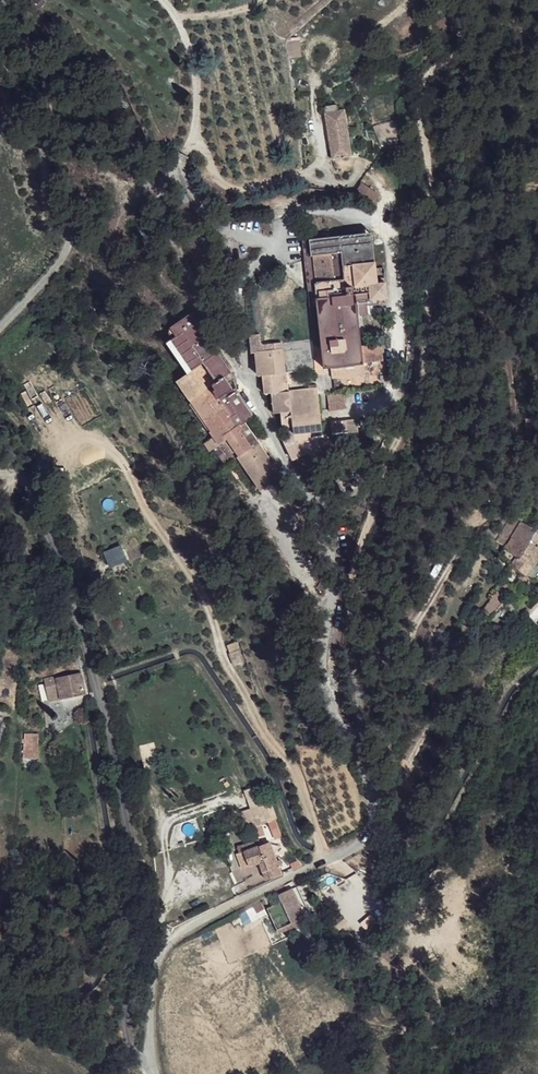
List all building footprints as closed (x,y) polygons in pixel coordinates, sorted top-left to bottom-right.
[(299,36),(285,38),(288,58),(302,56),(299,36)] [(107,79),(120,75),(115,64),(104,66),(107,79)] [(344,107),(325,110),(330,156),(350,154),(344,107)] [(368,196),(356,187),(352,192),(365,201),(368,196)] [(375,225),(364,226),(371,272),(381,271),(375,225)] [(364,226),(311,232),(314,248),(344,247),(349,289),(319,292),(320,300),(326,361),(333,361),(367,358),(386,356),(384,338),(366,339),(362,308),(359,295),(368,294),(373,293),(371,272),(364,226)] [(311,232),(304,233),(311,299),(320,300),(319,292),(349,289),(344,247),(314,248),(311,232)] [(381,271),(371,272),(373,293),(385,293),(385,288),(391,288),(388,270),(381,271)] [(368,294),(359,295),(362,308),(370,307),(368,294)] [(189,367),(175,379),(219,441),(215,445),(227,462),(237,457),(261,489),(284,474),(259,440),(256,442),(244,425),(249,422),(248,419),(257,413),(240,388),(238,389),(229,373),(234,370),(193,312),(173,325),(178,333),(172,339),(189,367)] [(259,330),(255,331),(303,427),(324,425),(320,384),(289,386),(287,368),(278,367),(276,338),(264,338),(259,330)] [(296,427),(303,427),(255,331),(251,332),(253,348),(256,348),(259,370),(263,371),(265,388),(270,389),(273,408),(281,410),(285,422),(294,423),(296,427)] [(315,333),(276,338),(278,367),(287,368),(318,363),(315,333)] [(368,369),(367,358),(333,361),(335,372),(368,369)] [(318,363),(287,368),(289,386),(320,384),(318,363)] [(175,379),(165,385),(207,446),(215,445),(219,441),(175,379)] [(327,395),(328,410),(345,409),(344,394),(327,395)] [(330,435),(348,434),(347,420),(330,421),(330,435)] [(519,552),(514,563),(534,578),(537,578),(537,525),(528,519),(509,545),(519,552)] [(518,587),(512,583),(503,593),(509,598),(518,587)] [(503,593),(488,613),(494,618),(509,598),(503,593)] [(83,675),(49,682),(54,703),(87,694),(83,675)] [(40,761),(39,736),(30,736),(29,740),(28,760),(40,761)] [(273,840),(284,836),(262,783),(242,791),(260,837),(271,833),(273,840)] [(256,840),(239,845),(241,852),(245,851),(259,846),(256,840)] [(270,844),(259,846),(265,861),(261,863),(262,867),(268,881),(283,875),(270,844)] [(259,846),(245,851),(251,867),(261,863),(265,861),(259,846)] [(245,851),(237,853),(243,869),(251,867),(245,851)] [(294,888),(281,895),(287,907),(297,922),(310,914),(294,888)]
